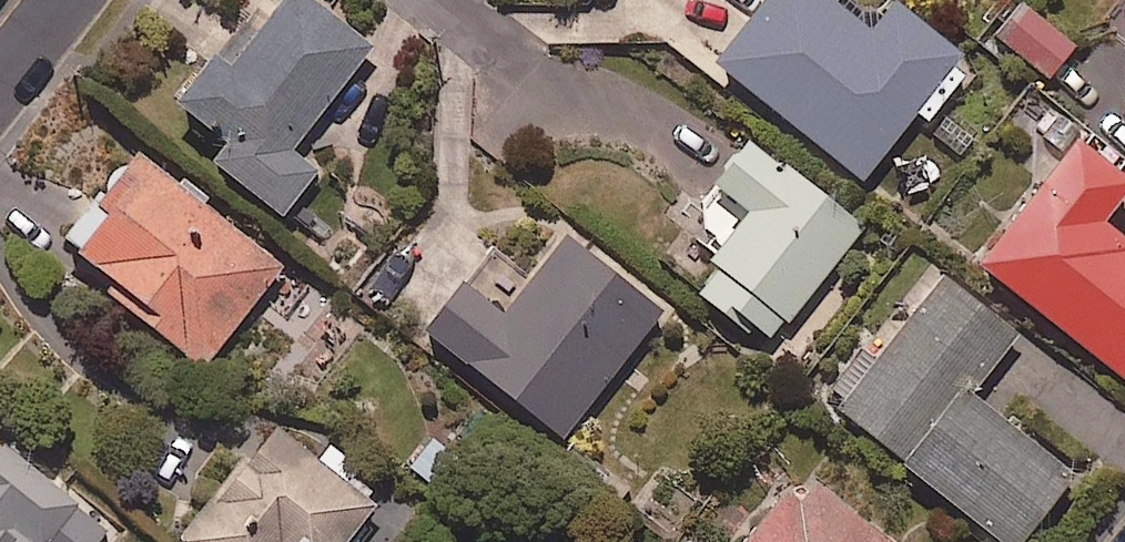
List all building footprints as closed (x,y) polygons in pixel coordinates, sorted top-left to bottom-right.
[(309,0),(278,0),(235,54),(226,47),(177,109),(223,146),(210,163),(282,220),(318,175),(291,154),(373,50),(309,0)] [(961,59),(892,6),(871,34),(826,0),(766,0),(712,72),(862,186),(915,116),(928,126),(964,79),(952,71),(961,59)] [(1075,49),(1021,7),(995,39),(1049,82),(1075,49)] [(1073,145),(978,270),(1124,382),(1124,249),(1101,231),(1124,199),(1124,184),(1073,145)] [(861,229),(746,146),(711,194),(748,221),(695,294),(773,350),(861,229)] [(282,269),(136,156),(57,258),(204,371),(282,269)] [(661,315),(564,241),(503,320),(462,288),(423,338),(561,445),(661,315)] [(943,281),(874,366),(862,357),(824,404),(995,541),(1026,541),(1075,481),(972,397),(1017,341),(943,281)] [(279,432),(249,471),(241,465),(182,541),(350,541),(377,507),(279,432)] [(0,449),(0,541),(99,541),(107,532),(0,449)] [(809,512),(786,495),(751,541),(885,541),(822,495),(809,512)]
